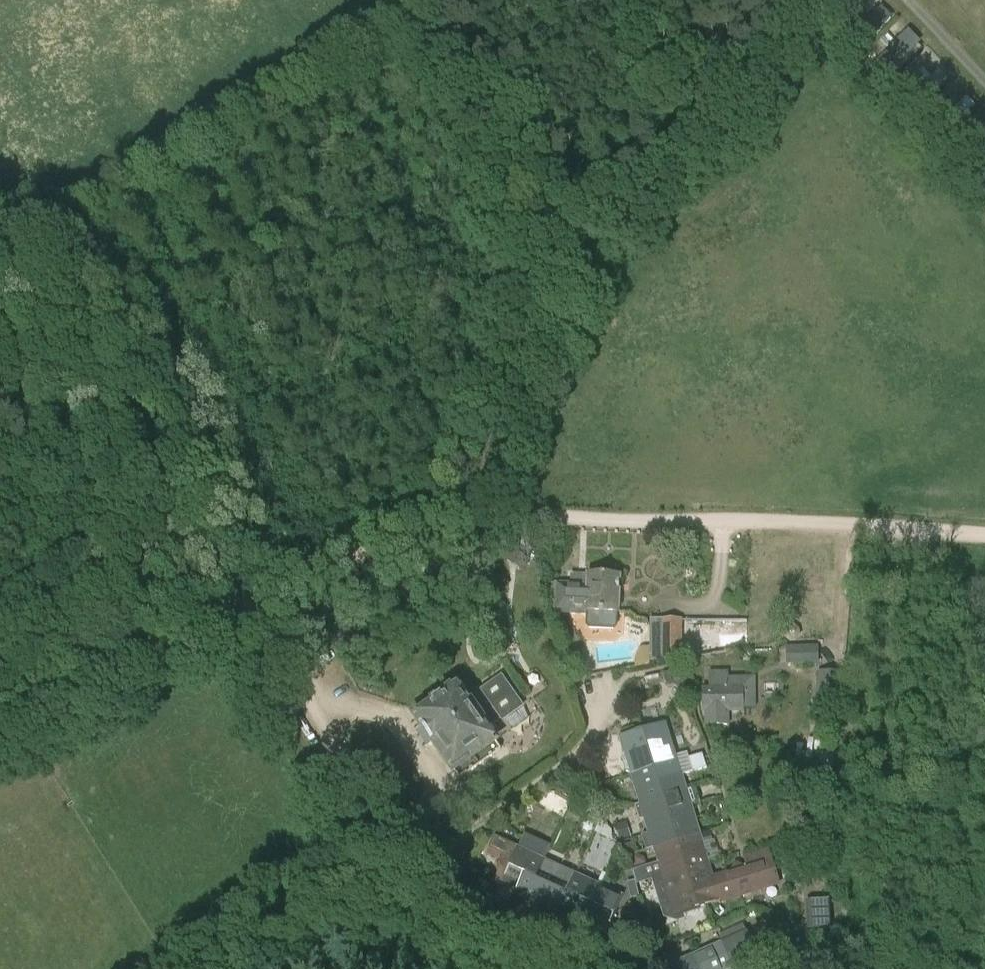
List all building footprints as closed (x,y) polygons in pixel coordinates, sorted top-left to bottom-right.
[(856,22),(869,37),(888,18),(875,4),(856,22)] [(897,72),(921,45),(904,30),(880,58),(897,72)] [(941,81),(926,64),(910,78),(925,95),(941,81)] [(967,96),(948,111),(956,121),(975,106),(967,96)] [(984,187),(984,162),(973,172),(984,187)] [(608,570),(605,573),(605,577),(588,576),(588,577),(571,577),(571,582),(556,581),(555,613),(588,614),(587,632),(615,633),(616,614),(619,614),(621,577),(618,577),(618,573),(616,570),(608,570)] [(650,661),(682,661),(682,620),(650,620),(650,661)] [(787,647),(787,666),(820,666),(819,647),(787,647)] [(689,696),(684,679),(673,672),(663,674),(666,689),(675,687),(684,697),(689,696)] [(743,709),(743,689),(729,689),(729,672),(710,672),(710,690),(703,690),(703,709),(706,709),(706,726),(729,726),(728,709),(743,709)] [(821,672),(819,706),(838,708),(840,673),(821,672)] [(460,778),(501,749),(487,729),(500,720),(501,720),(523,706),(502,677),(480,692),(481,692),(467,702),(458,688),(417,717),(424,728),(419,731),(429,746),(435,743),(460,778)] [(621,738),(630,768),(675,754),(666,724),(621,738)] [(675,754),(630,768),(639,798),(684,784),(682,776),(707,768),(703,755),(688,759),(683,755),(676,758),(675,754)] [(684,784),(639,798),(648,827),(693,813),(691,805),(700,802),(696,788),(687,791),(684,784)] [(801,791),(802,802),(819,799),(817,788),(801,791)] [(611,793),(600,799),(608,815),(620,809),(611,793)] [(693,813),(648,827),(657,856),(702,843),(693,813)] [(626,823),(616,826),(620,840),(630,837),(626,823)] [(599,824),(595,834),(611,840),(613,830),(599,824)] [(495,837),(489,850),(513,860),(500,888),(521,897),(540,858),(518,848),(517,847),(495,837)] [(666,886),(711,872),(702,843),(657,856),(666,886)] [(634,844),(624,847),(627,857),(637,854),(634,844)] [(644,859),(637,855),(631,857),(635,869),(646,866),(644,859)] [(540,858),(521,897),(542,907),(560,868),(540,858)] [(772,861),(713,879),(720,902),(779,884),(772,861)] [(560,868),(542,907),(563,917),(581,877),(560,868)] [(720,902),(713,879),(711,872),(666,886),(675,916),(720,902)] [(581,877),(563,917),(583,926),(607,876),(602,875),(598,885),(581,877)] [(629,949),(636,935),(611,924),(623,897),(602,887),(607,876),(583,926),(605,936),(605,938),(629,949)] [(720,944),(732,968),(736,968),(759,959),(747,932),(720,944)] [(720,944),(695,955),(701,968),(732,968),(720,944)] [(695,955),(668,967),(669,968),(701,968),(695,955)]
